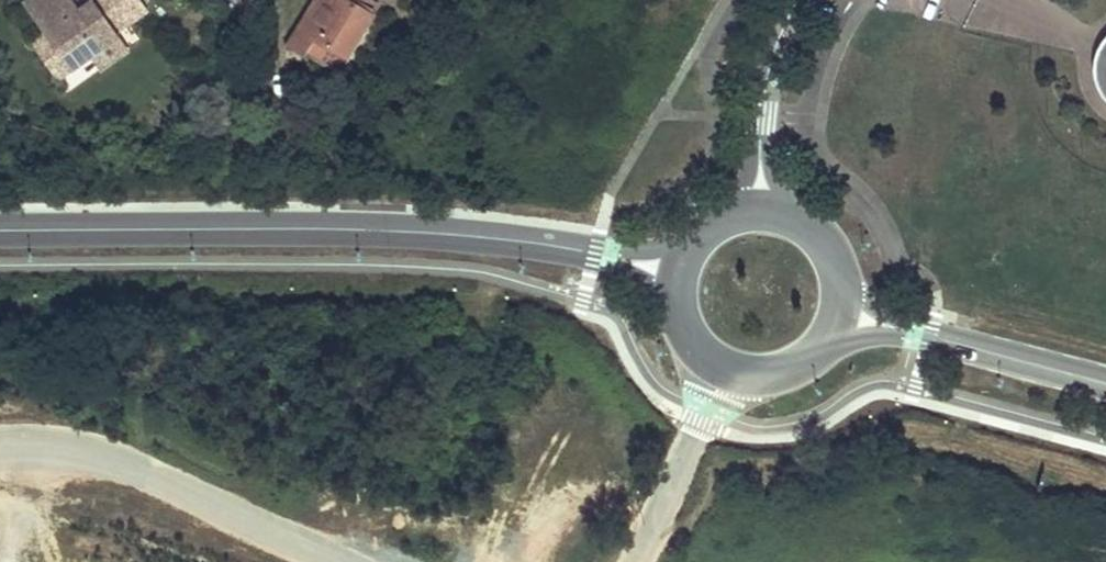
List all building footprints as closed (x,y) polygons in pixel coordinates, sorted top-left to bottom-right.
[(135,0),(86,0),(87,2),(75,11),(71,5),(67,0),(25,0),(19,5),(41,36),(66,72),(90,55),(114,38),(112,34),(143,12),(135,0)] [(86,0),(78,0),(71,5),(75,11),(87,2),(86,0)] [(341,54),(345,56),(377,4),(371,0),(315,0),(289,43),(317,61),(327,45),(341,54)] [(66,72),(41,36),(28,45),(53,81),(66,72)] [(124,51),(114,38),(90,55),(99,68),(124,51)] [(1104,40),(1099,48),(1096,55),(1095,63),(1097,83),(1100,89),(1105,98),(1105,38),(1104,40)] [(327,45),(317,61),(332,70),(341,54),(327,45)]
